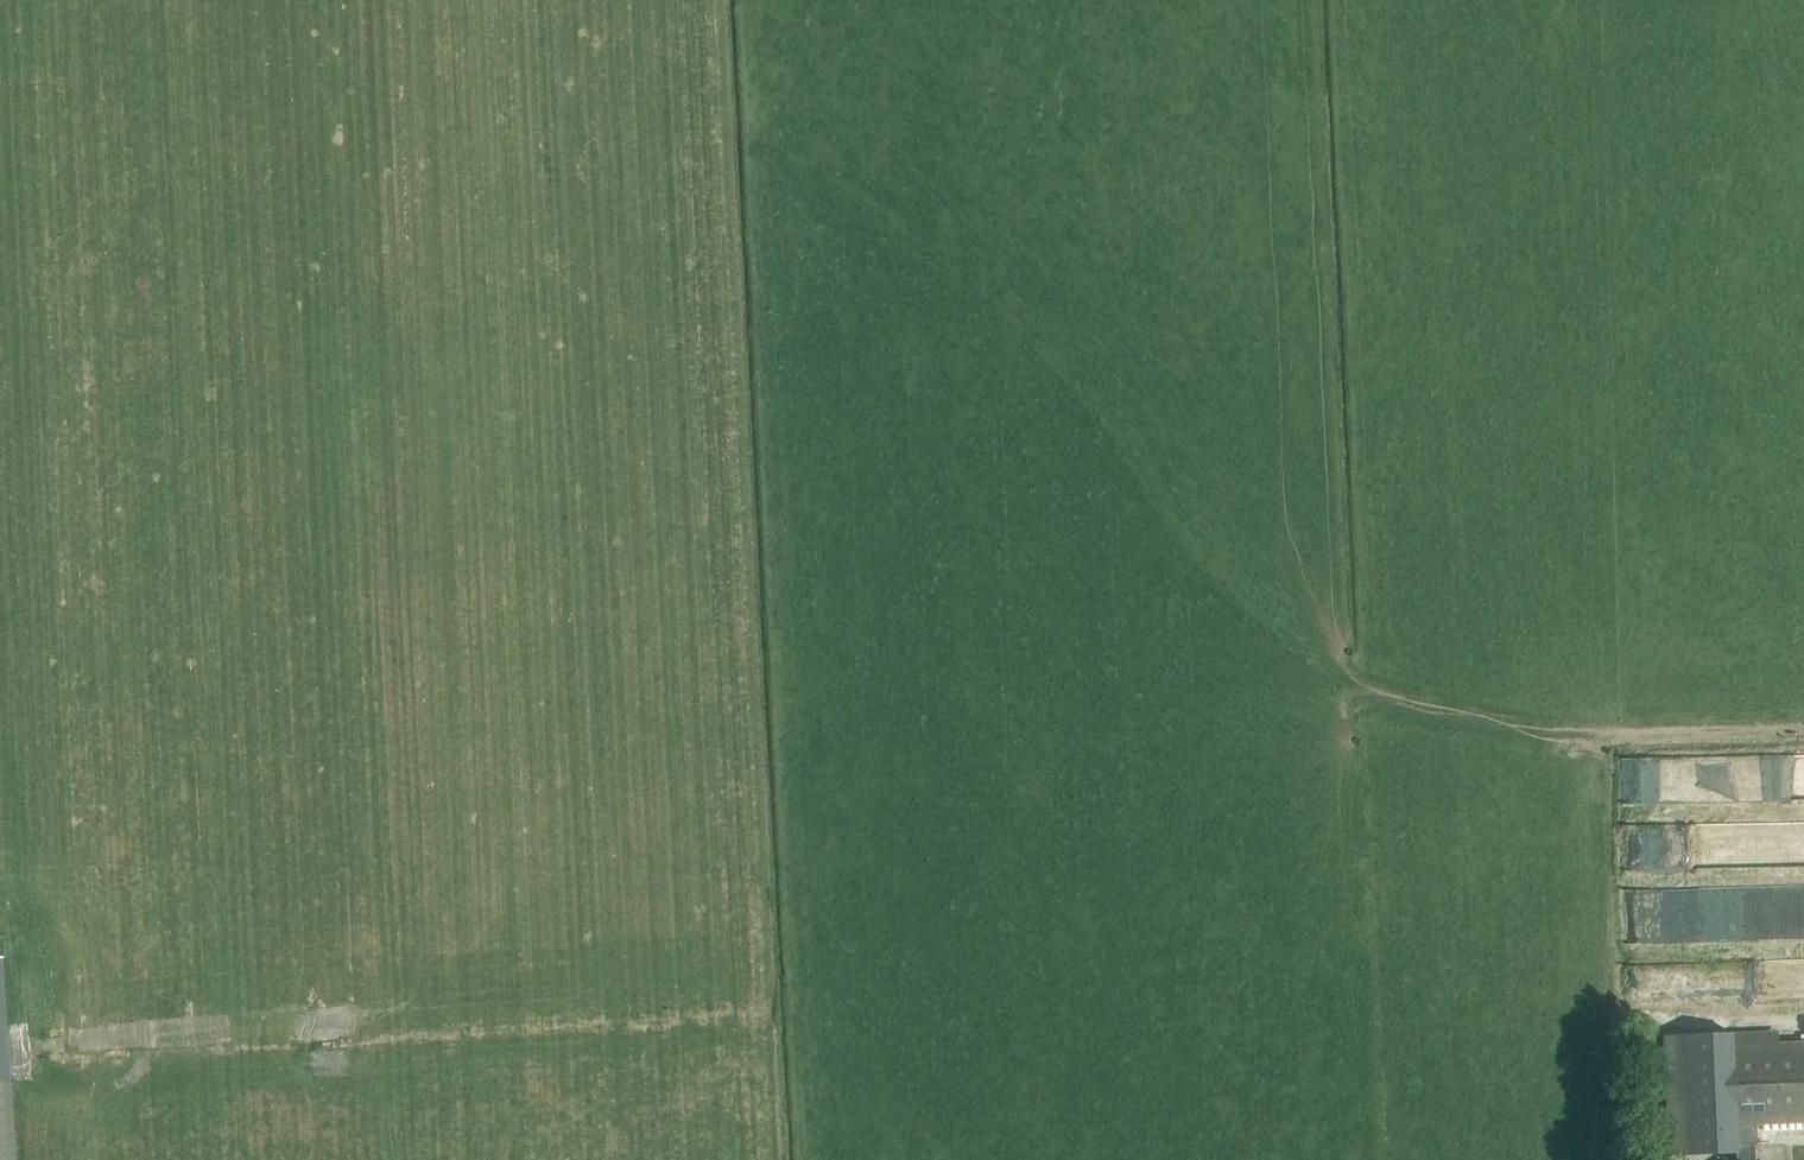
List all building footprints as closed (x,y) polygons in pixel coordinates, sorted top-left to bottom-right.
[(9,1076),(2,958),(0,958),(0,1159),(15,1159),(9,1076)] [(1666,1033),(1670,1131),(1671,1154),(1737,1152),(1738,1159),(1757,1159),(1756,1144),(1758,1144),(1757,1124),(1803,1122),(1803,1041),(1779,1042),(1737,1043),(1736,1030),(1666,1033)]
